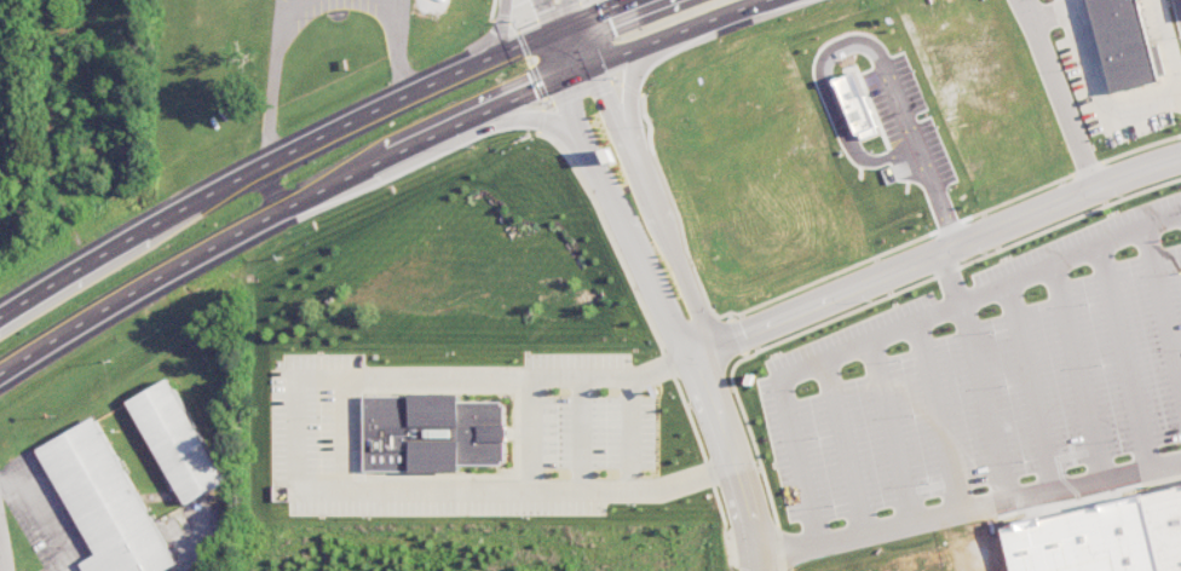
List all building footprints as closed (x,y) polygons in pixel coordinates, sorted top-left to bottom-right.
[(1166,79),(1158,44),(1149,46),(1138,0),(1089,0),(1111,92),(1166,79)] [(183,504),(225,483),(173,378),(131,399),(183,504)] [(366,472),(461,472),(461,465),(506,465),(506,402),(461,402),(461,395),(366,395),(366,472)] [(93,557),(81,563),(85,570),(169,570),(174,569),(102,417),(40,446),(93,557)] [(1140,495),(1157,570),(1180,570),(1180,485),(1140,495)]
